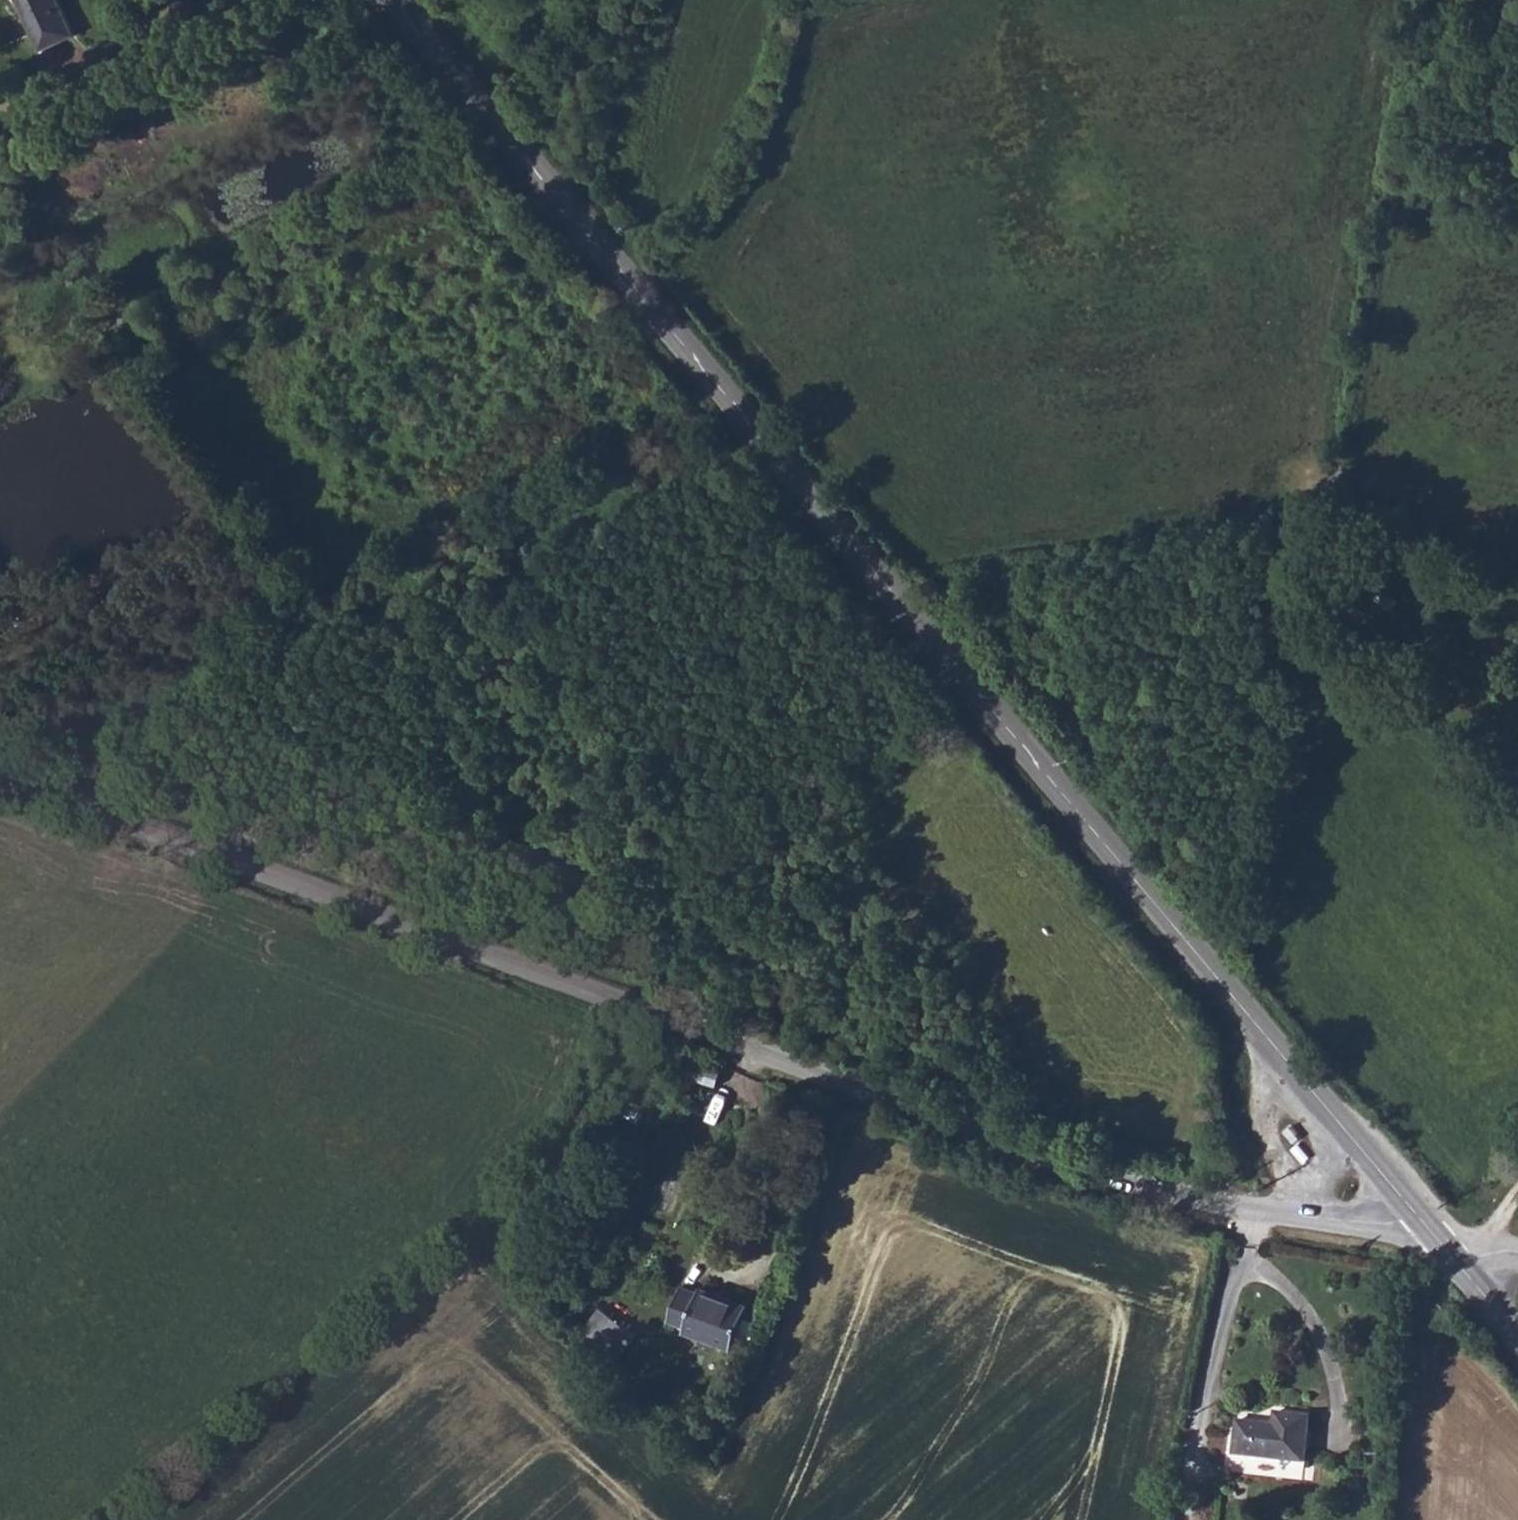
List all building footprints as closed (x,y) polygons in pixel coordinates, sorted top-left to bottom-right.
[(58,21),(85,0),(42,0),(58,21)] [(694,1254),(676,1249),(661,1283),(684,1290),(681,1295),(731,1313),(746,1264),(696,1248),(694,1254)] [(601,1306),(586,1327),(624,1354),(639,1333),(601,1306)] [(1312,1413),(1273,1406),(1270,1420),(1234,1420),(1227,1471),(1305,1477),(1312,1413)]
